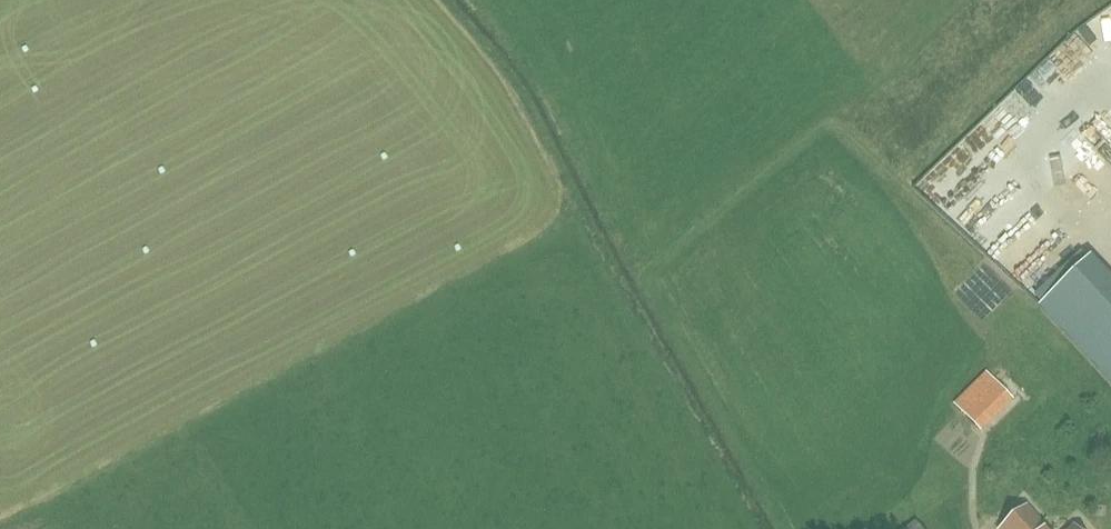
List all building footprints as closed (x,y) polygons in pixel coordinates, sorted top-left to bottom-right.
[(1067,206),(1048,187),(990,245),(1001,256),(1024,232),(1032,240),(1067,206)] [(1110,388),(1110,284),(1085,256),(1033,305),(1110,388)] [(952,404),(980,433),(1013,400),(985,371),(952,404)] [(1027,508),(1003,528),(1045,528),(1027,508)]
